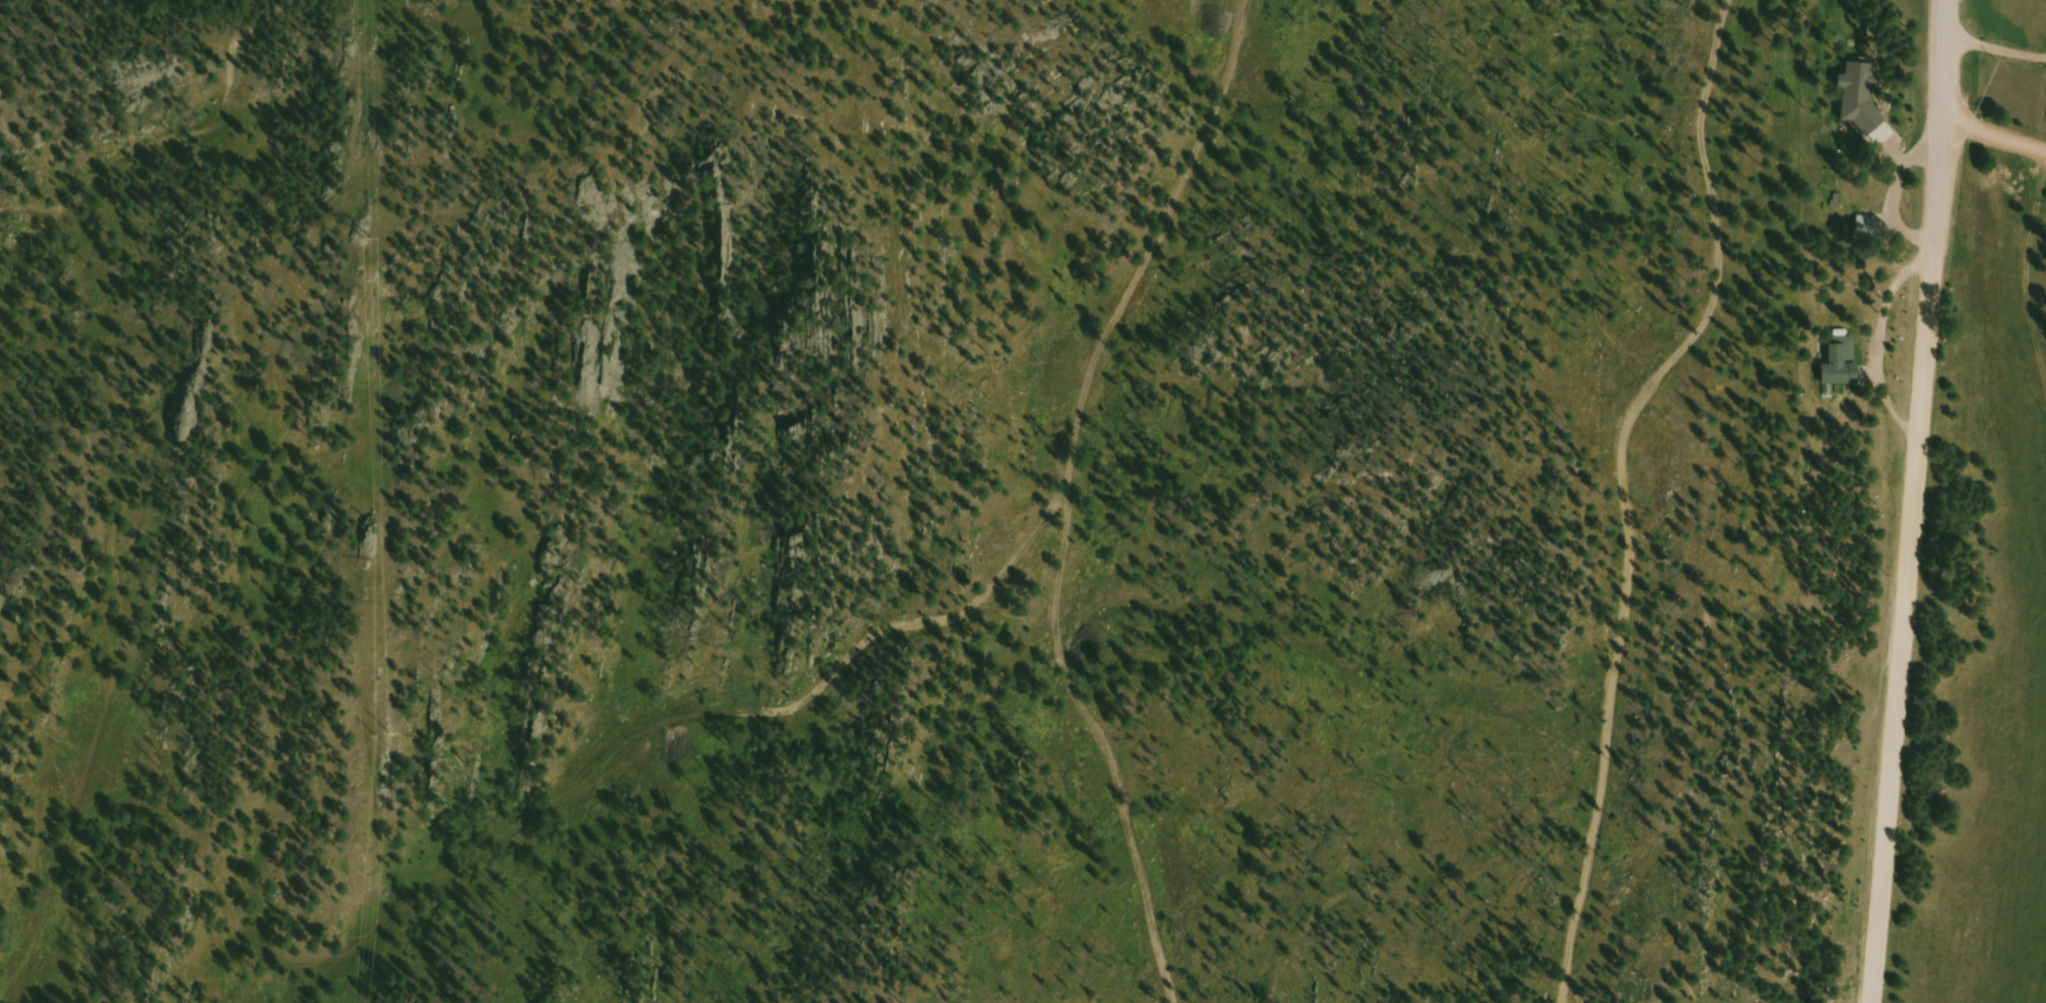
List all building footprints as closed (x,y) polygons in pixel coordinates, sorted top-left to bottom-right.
[(1869,138),(1869,124),(1847,124),(1847,138),(1869,138)] [(1880,246),(1885,223),(1859,218),(1855,241),(1880,246)] [(1827,367),(1827,387),(1865,387),(1865,367),(1858,367),(1858,340),(1834,340),(1835,367),(1827,367)]
